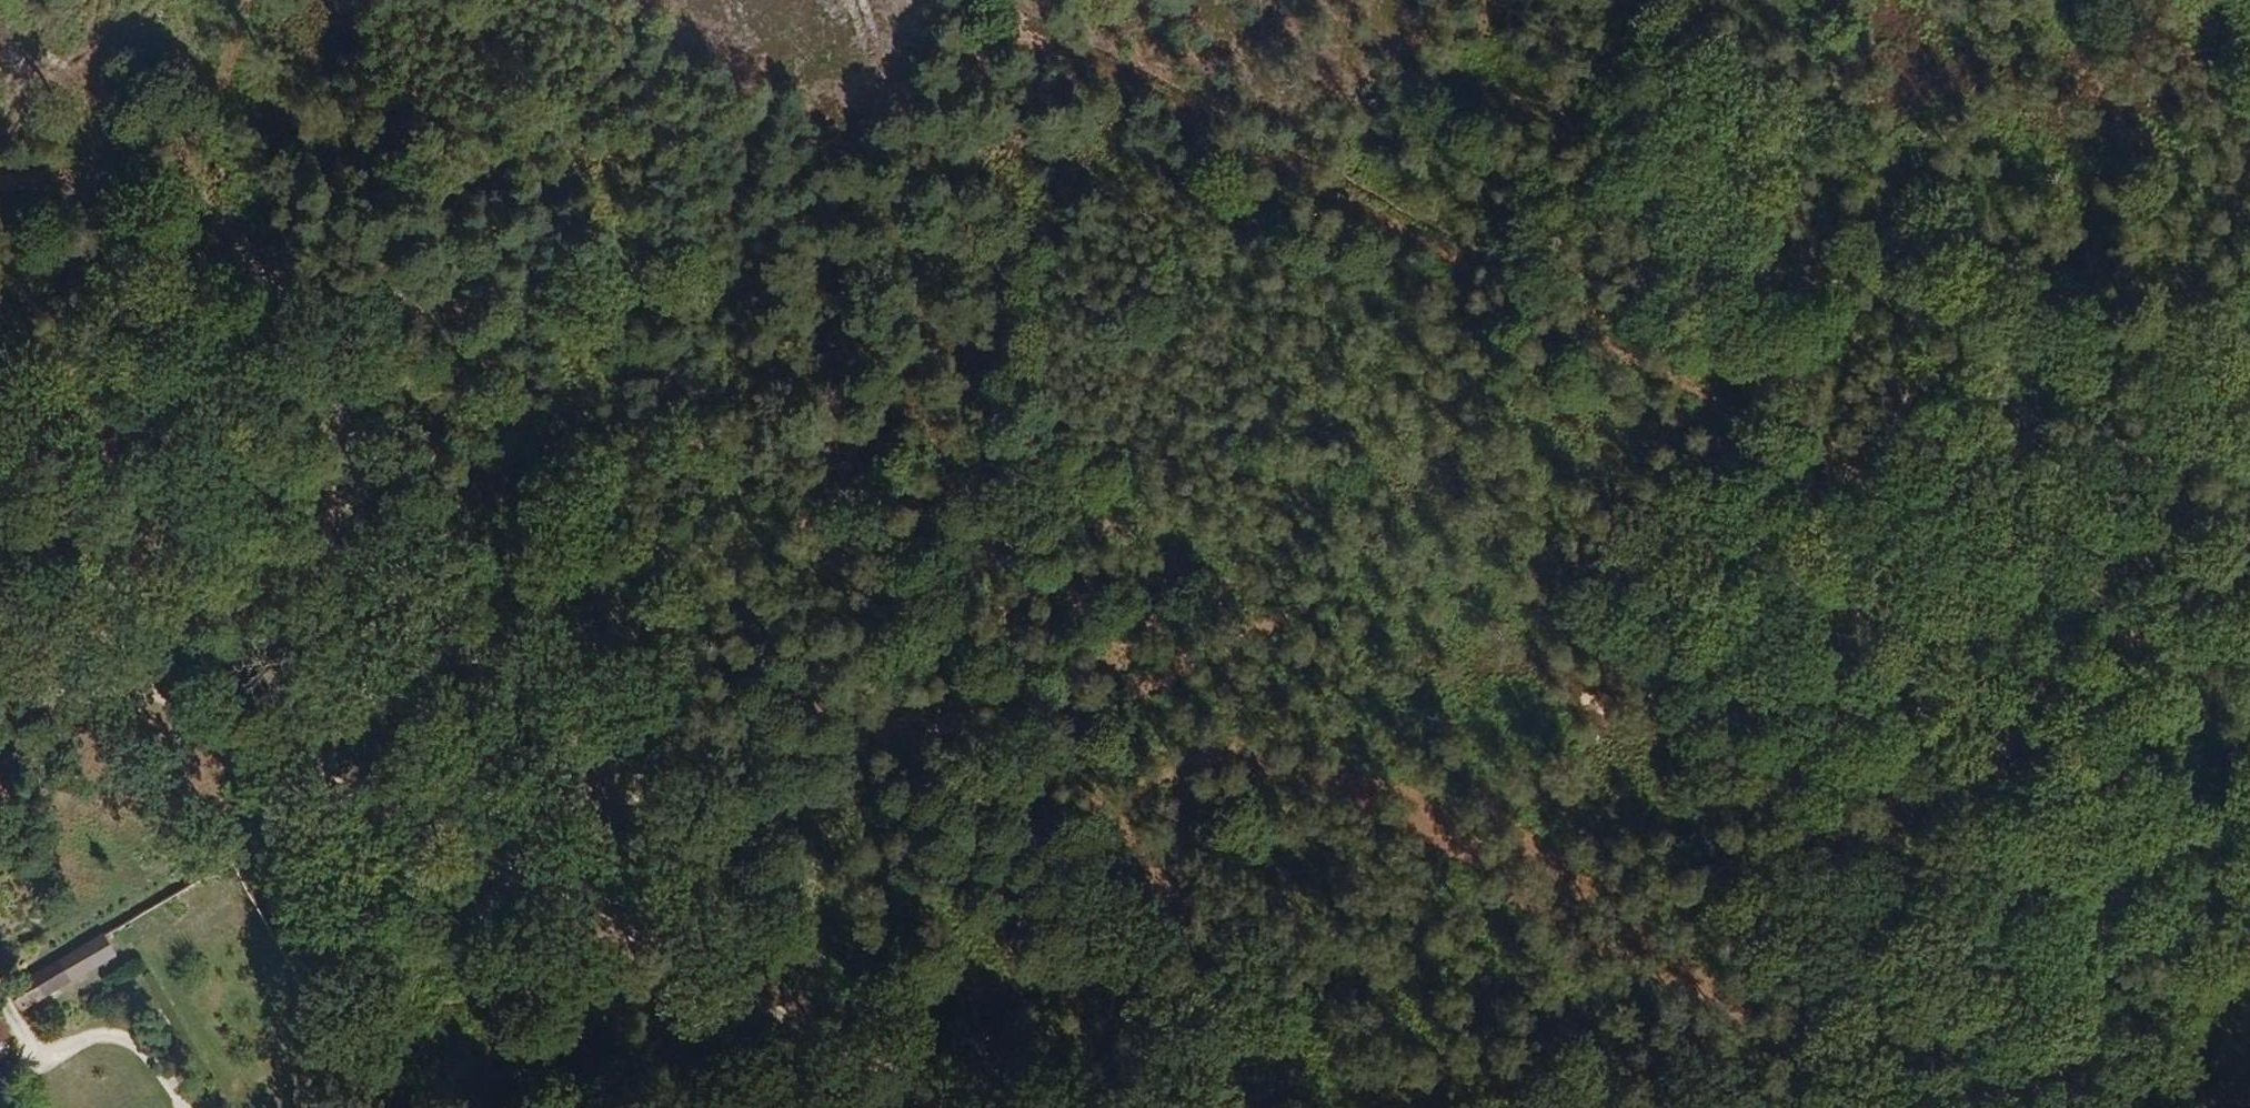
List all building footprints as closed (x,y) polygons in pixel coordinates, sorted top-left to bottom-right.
[(110,941),(50,973),(74,1016),(134,984),(110,941)] [(8,985),(16,999),(42,984),(35,970),(8,985)] [(12,1033),(0,1013),(0,1040),(12,1033)]
